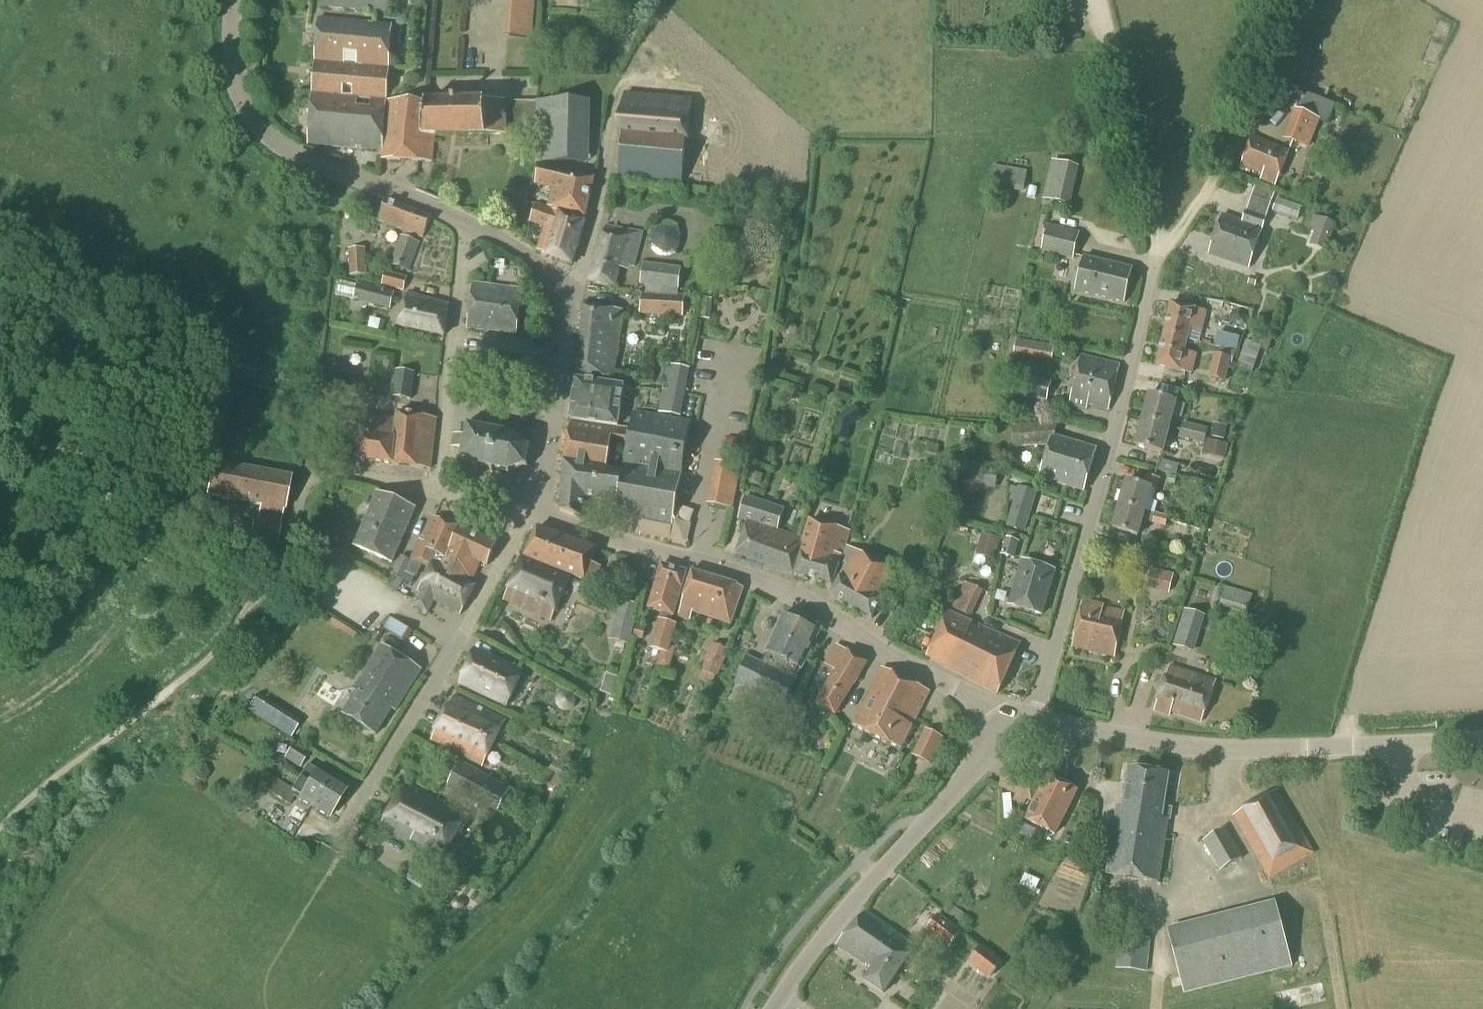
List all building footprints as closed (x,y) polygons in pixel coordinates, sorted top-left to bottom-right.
[(375,0),(319,0),(318,7),(374,12),(375,0)] [(535,0),(508,0),(506,37),(532,39),(535,0)] [(315,63),(389,69),(392,25),(318,19),(315,63)] [(312,95),(386,101),(389,69),(315,63),(312,95)] [(1254,84),(1263,68),(1254,63),(1245,80),(1254,84)] [(687,155),(692,100),(626,94),(618,178),(682,184),(685,155),(687,155)] [(312,95),(308,146),(381,152),(382,152),(386,101),(312,95)] [(425,104),(386,101),(382,152),(381,152),(381,160),(432,165),(434,138),(438,137),(439,103),(425,104)] [(439,103),(438,137),(485,137),(506,135),(505,101),(484,102),(484,101),(439,103)] [(535,102),(534,163),(589,164),(590,103),(535,102)] [(1308,151),(1319,121),(1293,111),(1282,141),(1308,151)] [(1275,186),(1289,153),(1252,138),(1240,166),(1262,175),(1260,180),(1275,186)] [(1069,207),(1078,168),(1051,162),(1042,200),(1069,207)] [(1023,192),(1026,171),(1009,169),(1009,168),(992,165),(988,188),(1023,192)] [(584,218),(593,180),(540,167),(535,186),(553,190),(548,209),(584,218)] [(1222,216),(1209,255),(1248,269),(1262,229),(1275,191),(1255,183),(1242,222),(1222,216)] [(1302,208),(1277,198),(1272,210),(1298,220),(1302,208)] [(423,239),(431,218),(385,201),(377,222),(423,239)] [(572,265),(585,222),(535,205),(530,222),(544,228),(537,251),(546,255),(572,265)] [(1319,218),(1314,231),(1331,237),(1336,224),(1319,218)] [(647,239),(647,240),(647,241),(647,242),(647,243),(647,244),(647,245),(648,245),(648,246),(648,247),(649,248),(649,249),(650,249),(650,250),(650,251),(651,251),(651,252),(652,253),(653,254),(654,254),(654,255),(655,255),(656,256),(657,256),(658,257),(659,257),(660,257),(661,258),(662,258),(663,258),(664,258),(665,258),(666,258),(667,258),(668,258),(669,257),(670,257),(671,257),(672,256),(673,256),(674,255),(675,255),(675,254),(676,254),(677,253),(677,252),(678,252),(678,251),(679,251),(679,250),(680,249),(680,248),(681,247),(681,246),(681,245),(682,245),(682,244),(682,243),(682,242),(682,241),(682,240),(682,239),(682,238),(682,237),(682,236),(682,235),(681,235),(681,234),(681,233),(680,233),(680,232),(680,231),(679,231),(679,230),(678,229),(677,228),(676,227),(675,226),(674,225),(673,225),(672,224),(671,224),(670,224),(670,223),(669,223),(668,223),(667,223),(666,223),(665,223),(664,223),(663,223),(662,223),(661,223),(660,223),(659,223),(659,224),(658,224),(657,224),(656,225),(655,225),(655,226),(654,226),(653,227),(652,228),(651,229),(650,230),(650,231),(649,231),(649,232),(649,233),(648,233),(648,234),(648,235),(648,236),(647,236),(647,237),(647,238),(647,239)] [(1072,261),(1079,233),(1047,225),(1040,253),(1072,261)] [(633,267),(642,234),(605,227),(590,282),(616,287),(621,265),(633,267)] [(408,273),(419,244),(400,237),(389,266),(408,273)] [(349,277),(366,276),(365,249),(348,250),(349,277)] [(1125,303),(1133,270),(1083,258),(1075,291),(1125,303)] [(677,298),(681,269),(643,264),(640,287),(644,287),(643,295),(677,298)] [(401,291),(404,278),(384,273),(381,286),(401,291)] [(390,310),(394,292),(357,284),(352,302),(390,310)] [(516,335),(521,291),(473,285),(468,329),(516,335)] [(443,336),(450,303),(408,294),(401,327),(443,336)] [(643,295),(641,295),(639,316),(683,318),(684,307),(684,299),(677,298),(643,295)] [(712,300),(701,299),(699,321),(710,322),(712,300)] [(1164,335),(1187,340),(1190,329),(1201,331),(1206,312),(1171,304),(1164,335)] [(614,378),(622,312),(583,308),(576,373),(614,378)] [(1231,313),(1230,322),(1236,327),(1244,325),(1246,316),(1240,310),(1231,313)] [(794,339),(796,330),(794,326),(789,325),(785,327),(783,336),(785,340),(789,342),(794,339)] [(1267,353),(1272,338),(1254,332),(1250,343),(1245,341),(1236,368),(1252,373),(1260,351),(1267,353)] [(1185,352),(1187,340),(1164,335),(1156,366),(1191,374),(1196,354),(1185,352)] [(546,374),(550,344),(485,336),(481,365),(546,374)] [(1237,351),(1240,339),(1228,336),(1225,349),(1226,349),(1237,351)] [(1023,356),(1026,341),(1016,339),(1014,354),(1023,356)] [(1347,359),(1351,350),(1344,347),(1339,355),(1347,359)] [(1225,382),(1227,373),(1230,359),(1219,356),(1213,355),(1208,378),(1225,382)] [(1109,411),(1120,366),(1080,356),(1068,405),(1087,410),(1088,406),(1109,411)] [(690,369),(666,364),(656,415),(680,420),(690,369)] [(778,383),(780,372),(771,370),(769,382),(778,383)] [(410,401),(414,374),(395,371),(392,399),(410,401)] [(1046,403),(1051,381),(1024,375),(1019,397),(1046,403)] [(572,400),(620,407),(623,387),(575,380),(572,400)] [(1142,421),(1170,428),(1176,402),(1149,394),(1142,421)] [(618,427),(620,407),(572,400),(570,420),(618,427)] [(833,438),(847,441),(851,427),(862,419),(854,407),(838,418),(833,438)] [(597,501),(617,504),(614,517),(672,527),(676,506),(691,423),(633,413),(630,433),(571,422),(564,461),(562,487),(560,512),(581,519),(585,499),(597,501)] [(430,470),(436,419),(397,415),(396,422),(362,418),(357,461),(430,470)] [(1096,450),(1054,437),(1058,421),(1011,421),(1013,451),(1049,449),(1040,479),(1083,492),(1096,450)] [(1163,454),(1170,428),(1142,421),(1135,447),(1163,454)] [(1203,445),(1207,429),(1182,423),(1178,439),(1203,445)] [(1227,428),(1213,425),(1210,438),(1224,441),(1227,428)] [(529,447),(516,436),(467,426),(465,438),(454,435),(451,449),(462,451),(460,462),(508,472),(525,466),(529,447)] [(1224,461),(1228,446),(1206,440),(1201,455),(1224,461)] [(936,458),(938,446),(916,442),(914,451),(924,453),(923,456),(936,458)] [(284,511),(290,478),(213,463),(207,497),(259,506),(256,522),(252,521),(249,540),(277,545),(283,511),(284,511)] [(733,510),(740,468),(714,463),(706,505),(733,510)] [(763,477),(751,474),(748,484),(760,487),(763,477)] [(1119,505),(1145,513),(1152,489),(1157,491),(1160,480),(1146,475),(1143,485),(1127,481),(1119,505)] [(1037,493),(1018,488),(1006,528),(1024,534),(1037,493)] [(405,533),(414,511),(415,510),(377,495),(363,528),(381,536),(385,525),(405,533)] [(793,574),(804,540),(778,532),(784,511),(745,498),(738,520),(747,523),(736,557),(791,574),(793,574)] [(1138,537),(1145,513),(1119,505),(1112,530),(1138,537)] [(1152,524),(1165,527),(1167,517),(1154,514),(1152,524)] [(440,521),(434,519),(424,542),(420,540),(411,560),(405,572),(416,577),(422,565),(430,570),(412,605),(428,614),(434,602),(460,616),(475,587),(462,580),(464,576),(472,581),(480,563),(487,567),(497,544),(440,520),(440,521)] [(804,540),(793,574),(831,587),(848,533),(810,520),(804,540)] [(392,564),(405,533),(385,525),(381,536),(363,528),(354,548),(392,564)] [(594,585),(601,567),(591,564),(596,548),(537,528),(524,558),(571,577),(586,583),(586,582),(594,585)] [(996,555),(1000,537),(981,533),(977,550),(996,555)] [(1014,558),(1018,543),(1004,540),(1000,555),(1014,558)] [(873,620),(883,602),(882,601),(897,574),(847,547),(841,563),(847,565),(830,596),(873,620)] [(400,560),(392,577),(401,581),(401,580),(403,577),(409,564),(400,560)] [(551,622),(570,580),(522,561),(508,590),(509,590),(504,601),(551,622)] [(1042,615),(1055,572),(1021,562),(1008,605),(1042,615)] [(669,646),(676,625),(671,623),(686,572),(661,565),(660,567),(648,609),(662,613),(651,649),(661,652),(657,666),(669,669),(676,648),(669,646)] [(1168,594),(1172,574),(1149,569),(1144,589),(1168,594)] [(730,625),(743,588),(692,572),(680,608),(677,618),(689,622),(692,612),(730,625)] [(590,599),(593,592),(590,590),(590,588),(575,581),(571,589),(573,590),(572,593),(587,600),(588,599),(590,599)] [(970,617),(982,591),(962,582),(950,608),(970,617)] [(1246,615),(1251,596),(1224,588),(1218,607),(1246,615)] [(635,622),(639,606),(636,605),(620,601),(609,640),(629,646),(632,637),(635,622)] [(1114,657),(1125,613),(1103,608),(1104,606),(1083,601),(1072,648),(1114,657)] [(1193,654),(1204,617),(1183,610),(1172,648),(1193,654)] [(999,692),(1020,645),(950,613),(928,659),(999,692)] [(801,670),(819,634),(783,617),(765,653),(761,664),(747,657),(734,685),(783,708),(801,670)] [(389,620),(387,618),(381,627),(406,643),(412,634),(390,619),(389,620)] [(639,629),(636,638),(644,640),(646,631),(639,629)] [(718,678),(729,651),(711,644),(700,671),(718,678)] [(847,651),(836,645),(824,665),(835,671),(816,703),(836,716),(868,663),(848,650),(847,651)] [(395,711),(421,671),(381,646),(353,691),(356,693),(342,715),(376,736),(392,710),(395,711)] [(507,706),(522,673),(475,652),(460,684),(507,706)] [(1202,723),(1216,682),(1169,666),(1154,711),(1170,716),(1171,713),(1202,723)] [(900,750),(912,726),(929,692),(882,668),(853,726),(900,750)] [(613,697),(618,678),(605,674),(600,693),(613,697)] [(558,707),(560,710),(563,712),(566,712),(570,712),(573,711),(575,708),(577,705),(577,702),(577,699),(575,696),(573,693),(569,692),(566,692),(562,692),(559,694),(557,697),(556,701),(557,704),(558,707)] [(256,696),(246,712),(291,739),(300,723),(256,696)] [(484,738),(494,743),(505,721),(454,696),(442,719),(475,736),(475,737),(482,741),(484,738)] [(483,767),(494,743),(484,738),(482,741),(475,737),(475,736),(442,719),(431,741),(483,767)] [(942,738),(925,730),(924,731),(912,756),(929,764),(942,738)] [(299,768),(308,753),(292,744),(283,759),(299,768)] [(497,813),(510,790),(460,762),(447,785),(497,813)] [(1000,786),(999,788),(1016,795),(1013,801),(1023,805),(1026,800),(1031,802),(1039,783),(1008,769),(1007,769),(1004,777),(1000,786)] [(1162,821),(1169,775),(1129,769),(1123,808),(1117,807),(1106,875),(1158,883),(1167,821),(1162,821)] [(289,806),(297,794),(260,770),(252,782),(289,806)] [(338,804),(347,789),(316,770),(307,786),(338,804)] [(1047,776),(1025,820),(1055,834),(1076,791),(1047,776)] [(440,863),(466,818),(406,783),(380,828),(440,863)] [(329,819),(338,804),(307,786),(298,800),(329,819)] [(1269,880),(1314,854),(1277,791),(1232,817),(1269,880)] [(1219,872),(1242,859),(1225,829),(1202,842),(1219,872)] [(1036,889),(1039,881),(1024,875),(1021,882),(1036,889)] [(1183,995),(1291,968),(1275,903),(1167,929),(1183,995)] [(883,993),(915,948),(865,912),(837,945),(872,970),(865,980),(883,993)] [(948,945),(960,930),(938,912),(926,928),(948,945)] [(1145,972),(1149,941),(1119,937),(1115,969),(1145,972)] [(988,980),(1002,962),(981,946),(967,964),(988,980)] [(1314,984),(1304,988),(1309,1003),(1319,999),(1314,984)]
